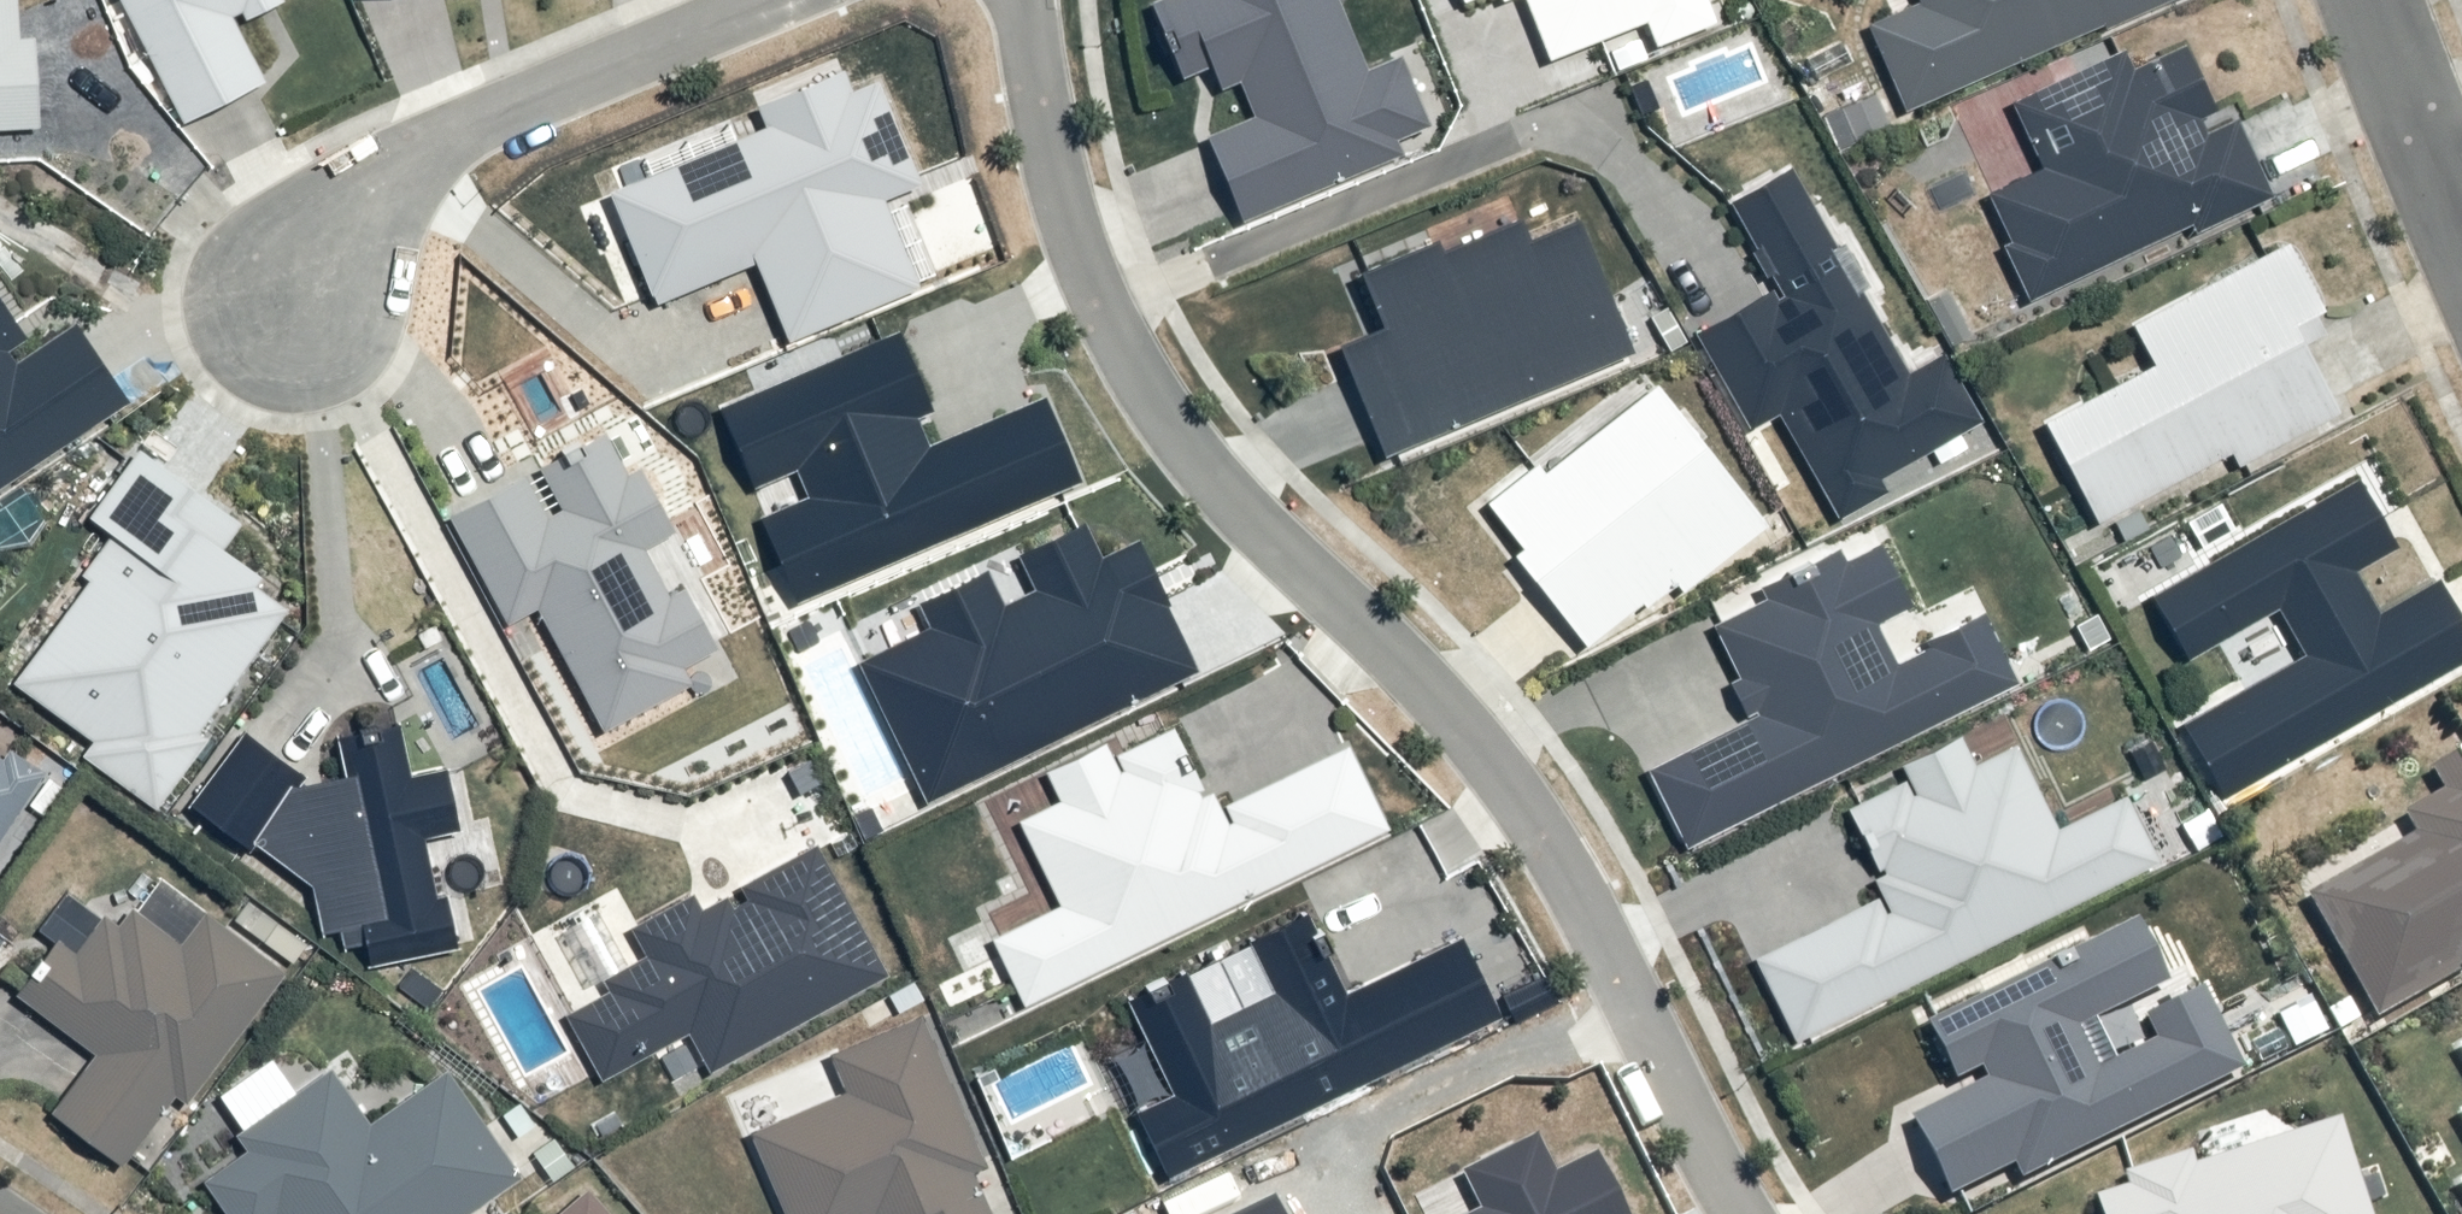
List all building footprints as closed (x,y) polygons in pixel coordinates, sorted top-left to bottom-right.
[(39,133),(33,40),(17,40),(15,0),(0,0),(0,135),(39,133)] [(181,128),(266,85),(232,19),(270,0),(116,0),(181,128)] [(1145,6),(1177,83),(1207,71),(1218,96),(1236,89),(1248,117),(1202,136),(1238,223),(1399,157),(1393,143),(1427,130),(1398,61),(1362,75),(1331,0),(1160,0),(1145,6)] [(1545,63),(1643,25),(1652,49),(1713,25),(1704,0),(1520,0),(1545,63)] [(1914,105),(2160,0),(1907,0),(1875,14),(1914,105)] [(2193,236),(2279,186),(2195,41),(2151,66),(2134,35),(2009,107),(2045,168),(1979,206),(2037,306),(2184,221),(2193,236)] [(761,131),(605,194),(650,307),(753,266),(784,344),(916,291),(881,204),(920,188),(878,84),(849,96),(841,74),(752,110),(761,131)] [(1772,290),(1693,335),(1749,433),(1779,416),(1839,521),(1885,494),(1879,482),(1980,424),(1942,358),(1909,377),(1789,168),(1724,205),(1772,290)] [(1375,332),(1331,350),(1378,461),(1631,355),(1576,226),(1522,248),(1513,226),(1437,258),(1431,244),(1352,277),(1375,332)] [(2211,466),(2240,448),(2255,473),(2359,412),(2350,397),(2356,393),(2311,318),(2337,303),(2293,229),(2143,318),(2161,349),(2056,411),(2126,529),(2217,476),(2211,466)] [(123,405),(72,330),(13,369),(5,357),(26,343),(0,304),(0,487),(123,405)] [(896,336),(718,410),(752,490),(795,471),(809,505),(761,525),(794,604),(1080,485),(1044,400),(927,449),(916,424),(930,418),(896,336)] [(1533,469),(1485,507),(1521,552),(1511,560),(1584,651),(1639,608),(1644,614),(1674,591),(1679,598),(1767,529),(1656,389),(1542,480),(1533,469)] [(603,437),(447,520),(505,629),(534,613),(600,735),(689,687),(681,672),(716,654),(683,592),(668,600),(643,553),(674,537),(639,471),(625,478),(603,437)] [(241,527),(136,452),(84,523),(107,540),(78,579),(86,585),(12,687),(91,744),(80,759),(155,813),(206,743),(196,736),(284,614),(252,591),(259,581),(221,554),(241,527)] [(2365,475),(2158,599),(2192,654),(2278,603),(2309,655),(2192,726),(2232,792),(2461,655),(2461,594),(2450,574),(2387,611),(2358,561),(2401,536),(2365,475)] [(927,629),(854,665),(924,806),(1195,675),(1132,548),(1097,565),(1079,530),(1017,560),(1034,594),(1002,609),(985,573),(916,606),(927,629)] [(1759,720),(1649,774),(1686,847),(2016,684),(1982,616),(1925,644),(1928,650),(1895,666),(1876,628),(1910,611),(1879,549),(1842,567),(1836,554),(1758,592),(1764,603),(1713,628),(1759,720)] [(307,790),(244,740),(192,807),(249,851),(252,846),(307,889),(319,941),(334,938),(338,956),(360,951),(365,973),(460,952),(448,898),(434,901),(421,841),(459,833),(445,771),(410,778),(399,724),(332,738),(341,782),(307,790)] [(57,768),(0,732),(0,856),(33,806),(54,820),(79,782),(57,768)] [(1059,909),(989,942),(1022,1011),(1391,836),(1348,747),(1219,809),(1211,793),(1201,797),(1170,732),(1109,761),(1101,745),(1041,774),(1056,805),(1017,824),(1059,909)] [(1879,901),(1753,962),(1793,1045),(2162,866),(2127,795),(2055,830),(2016,750),(1972,771),(1957,740),(1898,769),(1905,783),(1846,811),(1880,880),(1871,884),(1879,901)] [(2461,965),(2461,755),(2440,768),(2450,785),(2414,806),(2428,828),(2311,898),(2380,1014),(2461,965)] [(606,993),(562,1017),(598,1084),(689,1034),(710,1071),(881,978),(812,853),(697,916),(688,900),(630,932),(645,959),(600,983),(606,993)] [(256,895),(238,919),(176,872),(135,926),(118,913),(89,951),(70,936),(27,993),(104,1051),(61,1107),(136,1164),(139,1159),(145,1164),(315,939),(256,895)] [(1171,1097),(1133,1116),(1165,1182),(1497,1021),(1458,942),(1343,998),(1304,918),(1126,1004),(1171,1097)] [(1981,1081),(1906,1117),(1945,1196),(2009,1165),(2016,1179),(2241,1071),(2201,990),(2139,1019),(2152,1045),(2093,1073),(2071,1027),(2164,983),(2134,921),(1915,1025),(1945,1086),(1976,1071),(1981,1081)] [(799,1213),(1001,1213),(984,1170),(994,1166),(935,1012),(843,1047),(859,1089),(765,1126),(799,1213)] [(502,1197),(530,1179),(460,1068),(435,1084),(413,1048),(373,1073),(356,1046),(310,1075),(290,1044),(224,1086),(251,1129),(248,1131),(257,1145),(214,1172),(240,1213),(513,1213),(502,1197)] [(2090,1197),(2095,1213),(2368,1213),(2338,1119),(2192,1164),(2188,1151),(2117,1173),(2121,1187),(2090,1197)] [(1457,1176),(1476,1213),(1475,1213),(1623,1213),(1591,1151),(1552,1171),(1535,1137),(1457,1176)] [(601,1184),(567,1213),(627,1213),(601,1184)] [(1275,1190),(1225,1213),(1288,1213),(1275,1190)]
